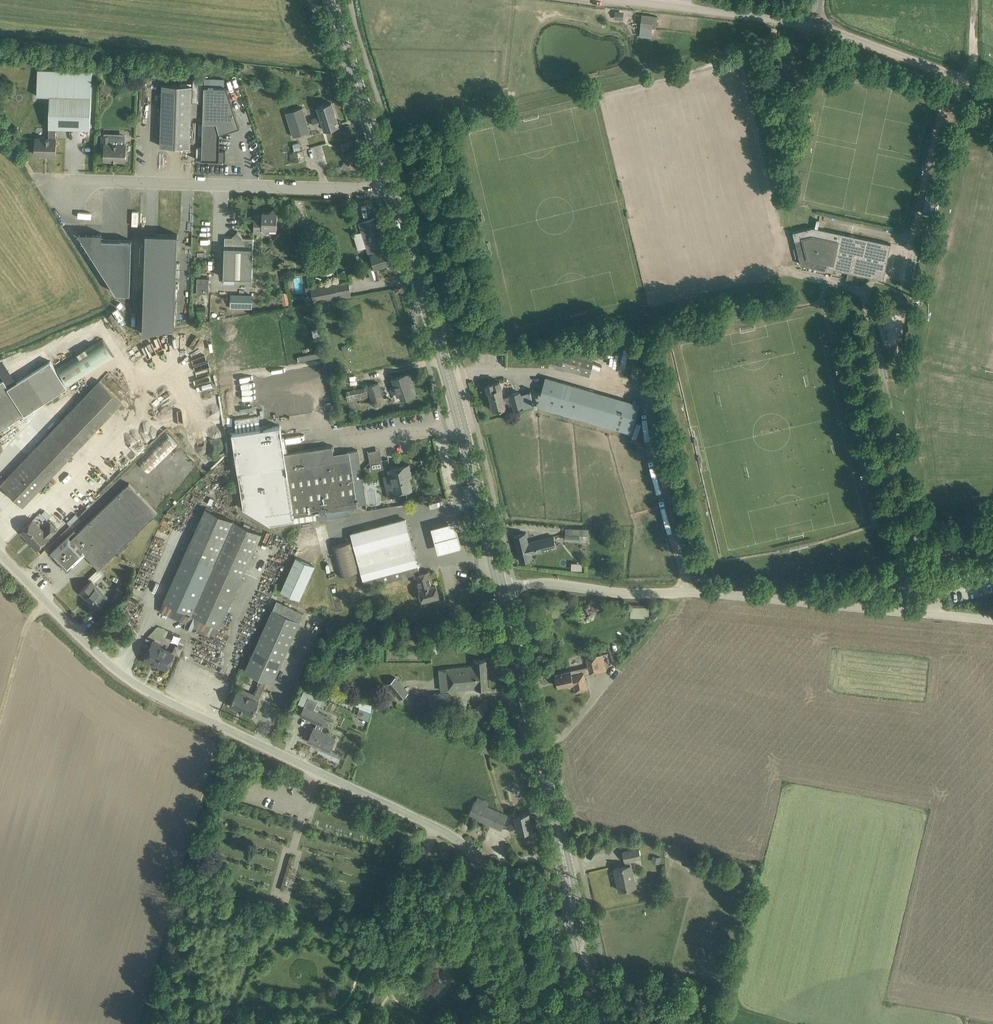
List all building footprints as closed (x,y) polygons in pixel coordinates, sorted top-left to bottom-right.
[(642,14),(641,26),(652,28),(654,16),(642,14)] [(92,71),(38,69),(37,95),(50,95),(49,138),(36,137),(35,153),(44,154),(44,155),(56,155),(57,138),(56,138),(56,128),(91,129),(92,71)] [(161,145),(190,146),(192,85),(163,84),(161,145)] [(239,126),(226,87),(204,86),(202,158),(210,159),(210,163),(225,163),(225,150),(219,150),(220,132),(239,126)] [(332,102),(318,107),(321,116),(313,119),(315,125),(323,122),(325,130),(339,125),(332,102)] [(310,131),(307,121),(303,107),(286,112),(294,136),(310,131)] [(126,144),(125,144),(126,132),(105,132),(105,135),(103,135),(102,146),(105,146),(104,159),(126,160),(126,144)] [(303,150),(293,151),(294,161),(304,159),(303,150)] [(277,227),(278,212),(274,208),(270,212),(263,212),(262,215),(255,215),(254,231),(266,231),(270,227),(277,227)] [(359,222),(362,232),(370,255),(371,255),(375,267),(392,262),(388,249),(387,249),(377,217),(359,222)] [(813,227),(793,232),(795,240),(803,238),(807,258),(827,262),(826,267),(883,279),(891,243),(860,237),(813,227)] [(79,231),(78,233),(117,292),(130,293),(132,239),(102,238),(102,232),(79,231)] [(253,278),(254,237),(243,237),(238,231),(235,233),(235,236),(225,236),(224,277),(253,278)] [(146,232),(143,333),(175,326),(178,233),(146,232)] [(209,277),(198,277),(197,292),(209,292),(209,277)] [(335,282),(312,287),(314,299),(337,295),(338,295),(337,294),(351,291),(349,282),(336,284),(335,282)] [(307,302),(314,301),(312,294),(310,285),(306,286),(308,296),(306,296),(307,302)] [(228,307),(250,308),(251,293),(228,293),(228,307)] [(103,339),(57,368),(68,385),(114,356),(103,339)] [(594,357),(567,349),(555,346),(550,363),(590,375),(594,357)] [(525,364),(537,364),(537,350),(525,350),(525,364)] [(8,424),(67,386),(51,360),(8,387),(14,397),(0,406),(0,412),(8,424)] [(402,398),(403,397),(412,394),(408,381),(412,380),(409,372),(393,378),(395,385),(391,387),(393,392),(400,390),(402,398)] [(8,387),(3,379),(0,382),(0,406),(14,397),(8,387)] [(546,380),(545,380),(538,405),(632,432),(640,405),(628,402),(628,401),(589,389),(557,380),(557,382),(547,379),(546,380)] [(121,400),(100,380),(1,484),(23,505),(121,400)] [(510,393),(510,396),(504,397),(501,388),(502,388),(500,380),(486,384),(488,391),(489,391),(492,401),(491,401),(493,409),(503,407),(513,404),(514,407),(524,404),(521,390),(510,393)] [(374,405),(385,401),(379,382),(367,386),(367,387),(346,391),(348,402),(371,396),(374,405)] [(8,424),(0,412),(0,429),(8,424)] [(352,412),(340,415),(342,422),(353,419),(352,412)] [(237,431),(232,432),(244,507),(270,524),(295,520),(295,521),(305,520),(317,518),(317,519),(328,517),(350,513),(349,507),(358,506),(358,504),(366,503),(360,459),(358,451),(358,449),(349,451),(334,453),(332,445),(285,452),(284,449),(280,424),(261,427),(237,431)] [(168,434),(139,462),(148,473),(178,444),(168,434)] [(379,448),(367,450),(371,468),(383,465),(383,466),(388,465),(387,457),(380,458),(379,448)] [(396,492),(403,491),(413,488),(409,472),(411,471),(409,464),(390,468),(391,473),(383,475),(389,497),(397,495),(396,492)] [(147,495),(144,498),(129,482),(77,532),(74,529),(51,552),(68,570),(85,553),(99,568),(158,512),(155,510),(159,506),(147,495)] [(220,626),(242,576),(262,532),(205,506),(186,551),(163,600),(164,601),(160,610),(186,622),(185,625),(185,628),(187,630),(189,630),(191,630),(193,629),(194,626),(215,635),(219,626),(220,626)] [(68,509),(61,516),(65,521),(73,514),(68,509)] [(156,516),(147,524),(148,525),(140,533),(145,539),(142,543),(144,544),(138,550),(145,556),(157,529),(156,528),(162,522),(156,516)] [(37,549),(44,542),(50,536),(57,529),(51,523),(44,530),(33,519),(21,530),(32,541),(30,542),(37,549)] [(420,573),(419,569),(414,547),(415,547),(413,539),(411,540),(406,519),(352,533),(354,541),(355,546),(366,586),(415,573),(416,574),(420,573)] [(454,519),(430,525),(438,551),(462,545),(454,519)] [(566,539),(580,540),(580,527),(566,527),(566,539)] [(526,532),(514,535),(520,560),(532,558),(531,553),(557,547),(554,535),(535,539),(536,541),(528,542),(526,532)] [(351,547),(355,546),(354,541),(333,546),(340,576),(357,571),(351,547)] [(281,590),(300,599),(315,565),(296,556),(281,590)] [(422,600),(429,598),(439,595),(436,584),(433,584),(429,570),(420,573),(416,574),(422,600)] [(94,609),(101,602),(108,596),(92,579),(80,591),(89,601),(88,602),(94,609)] [(122,597),(130,590),(122,582),(115,589),(116,591),(113,594),(114,596),(111,599),(115,603),(122,597)] [(293,637),(301,620),(304,612),(277,600),(245,670),(262,678),(256,693),(261,695),(267,680),(272,682),(285,655),(288,657),(296,639),(293,637)] [(114,608),(110,604),(105,609),(109,613),(114,608)] [(630,606),(630,616),(648,617),(648,606),(630,606)] [(109,625),(113,629),(117,625),(113,621),(109,625)] [(176,645),(173,652),(159,646),(160,643),(153,640),(144,660),(151,663),(152,661),(167,668),(174,652),(179,655),(182,648),(176,645)] [(601,671),(607,669),(604,654),(597,655),(586,657),(588,666),(576,668),(555,673),(558,686),(568,684),(568,685),(574,684),(575,691),(588,687),(585,673),(590,672),(590,674),(601,671)] [(477,687),(478,687),(488,687),(486,659),(475,660),(475,665),(446,668),(438,668),(440,690),(477,686),(477,687)] [(396,676),(387,684),(400,699),(409,691),(396,676)] [(261,695),(256,693),(241,686),(239,691),(237,690),(230,705),(252,715),(259,700),(258,700),(261,695)] [(430,694),(430,702),(451,699),(450,692),(430,694)] [(367,719),(371,703),(336,694),(335,699),(358,705),(355,715),(367,719)] [(305,705),(301,714),(318,722),(315,727),(314,727),(308,740),(330,750),(334,741),(336,736),(321,730),(323,725),(324,725),(328,716),(318,711),(314,709),(318,700),(309,696),(305,705)] [(244,777),(247,770),(235,766),(233,774),(244,777)] [(241,787),(239,786),(235,785),(231,798),(237,799),(237,800),(237,799),(241,787)] [(502,829),(506,820),(508,815),(475,800),(469,815),(502,829)] [(517,822),(509,823),(511,831),(518,830),(519,832),(532,829),(529,812),(515,815),(517,822)] [(619,889),(629,887),(636,886),(630,859),(641,857),(639,847),(623,851),(625,861),(626,860),(627,865),(615,868),(616,877),(618,876),(620,888),(619,889)] [(702,863),(691,859),(688,868),(700,871),(702,863)] [(444,972),(428,991),(438,999),(454,979),(444,972)]
